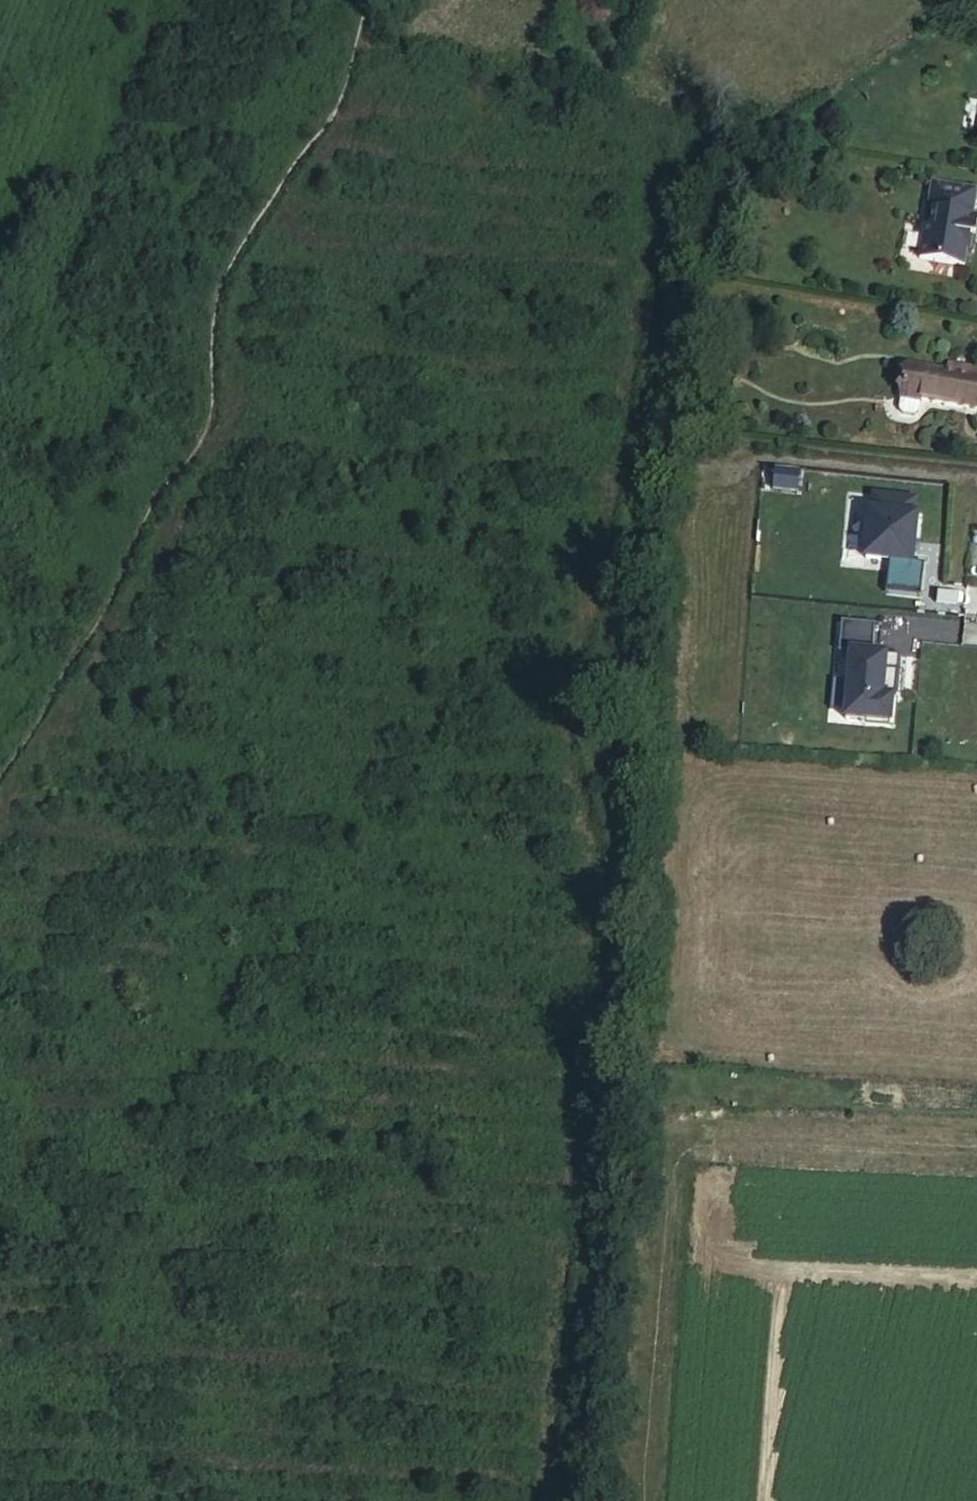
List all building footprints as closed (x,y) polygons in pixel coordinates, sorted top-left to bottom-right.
[(976,254),(976,252),(976,191),(942,186),(929,261),(974,268),(976,254)] [(973,377),(975,370),(963,368),(961,375),(973,377)] [(975,370),(973,377),(961,375),(918,369),(913,401),(976,411),(976,371),(975,370)] [(917,497),(870,493),(869,510),(862,509),(857,561),(886,563),(886,591),(921,597),(925,563),(912,562),(917,497)] [(874,624),(840,622),(837,651),(846,651),(840,719),(889,723),(893,693),(883,693),(886,651),(872,649),(874,624)]
